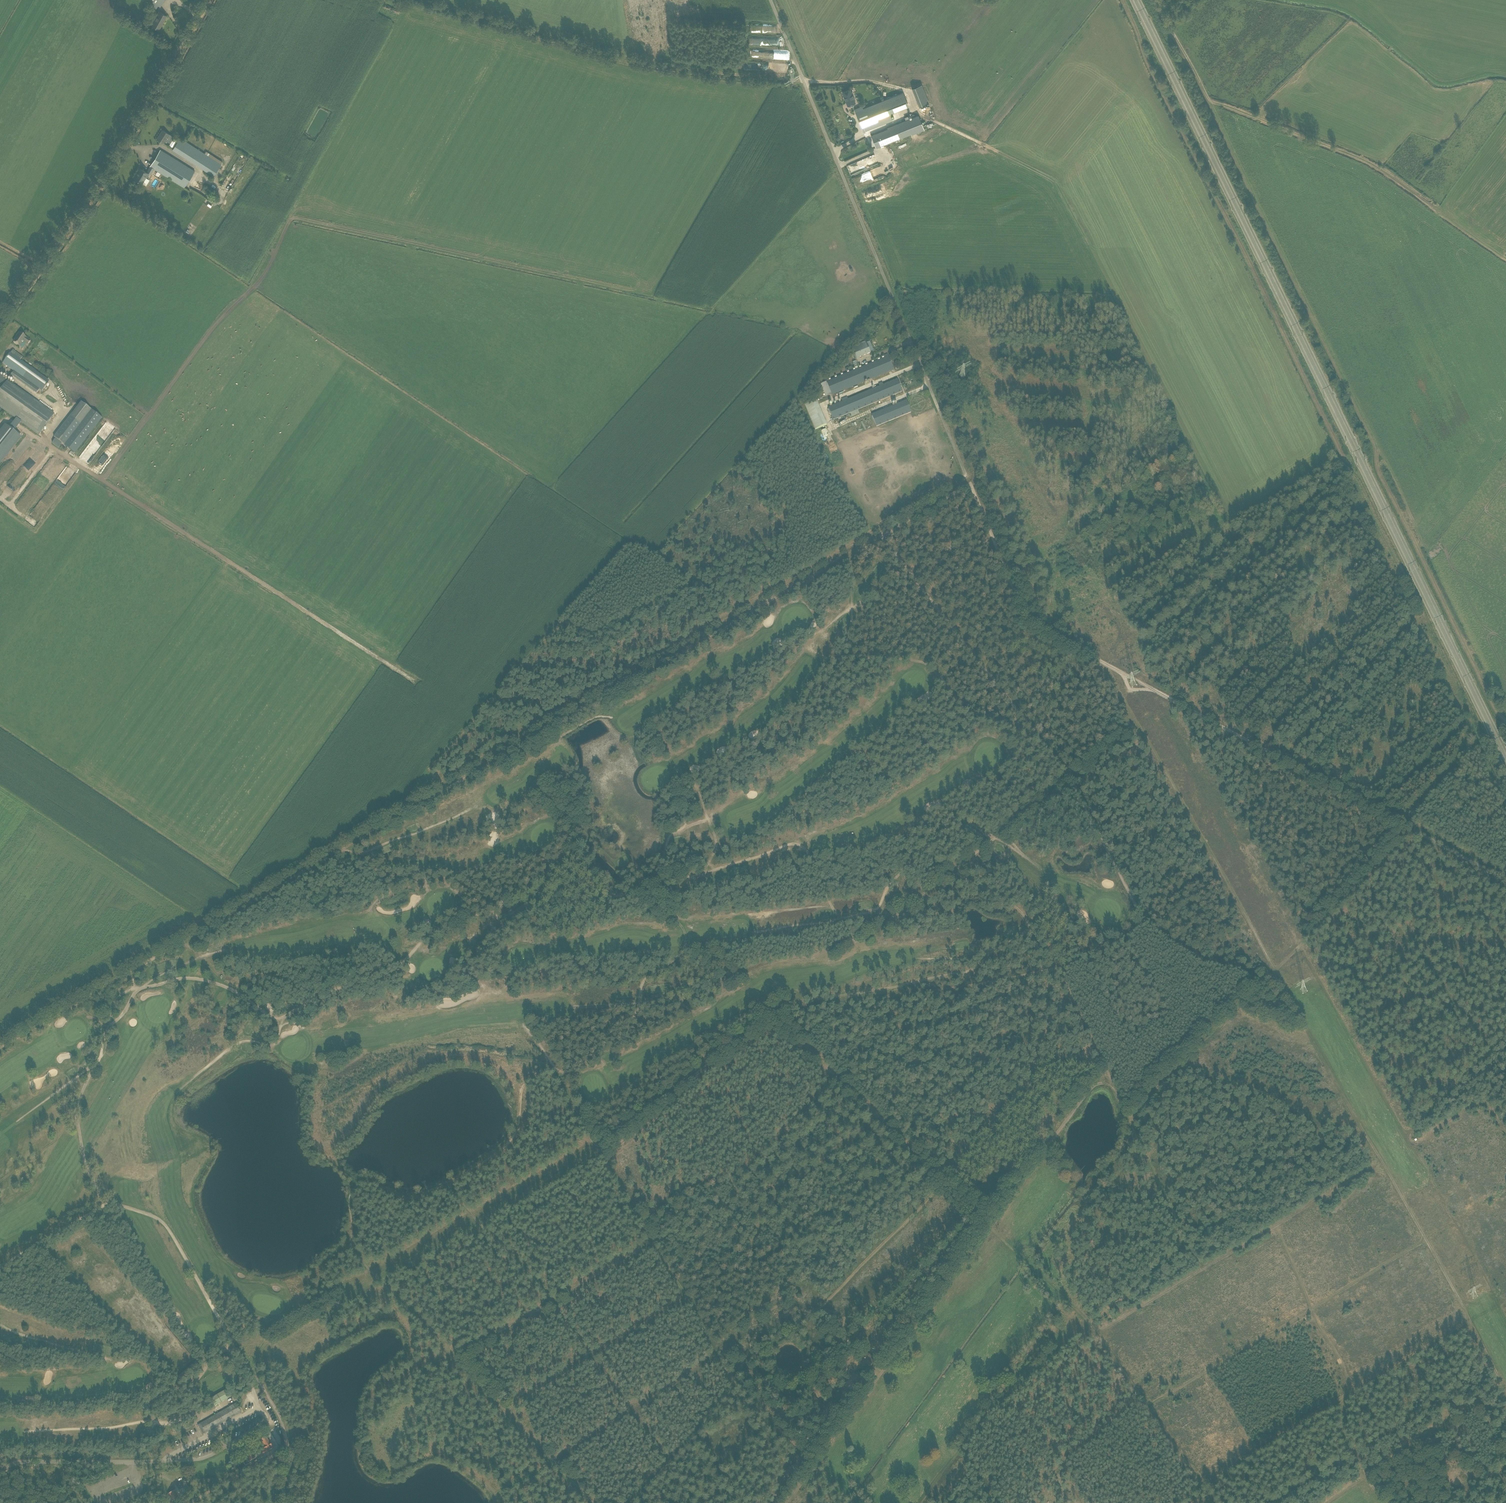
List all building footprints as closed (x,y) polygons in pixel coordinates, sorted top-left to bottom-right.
[(159,11),(151,25),(159,29),(166,16),(159,11)] [(919,107),(929,103),(922,85),(912,88),(919,107)] [(851,89),(842,92),(847,106),(855,103),(851,89)] [(892,119),(889,111),(907,103),(903,92),(863,109),(865,114),(857,117),(863,132),(866,131),(866,130),(892,119)] [(892,141),(918,130),(912,117),(887,128),(888,129),(872,136),(876,147),(892,141)] [(163,143),(169,134),(162,130),(156,139),(163,143)] [(222,162),(206,152),(204,154),(180,138),(172,150),(213,176),(222,162)] [(184,188),(194,171),(165,152),(160,150),(147,172),(140,168),(137,173),(136,173),(133,178),(137,180),(140,182),(144,177),(146,178),(149,174),(150,175),(154,169),(184,188)] [(858,161),(847,165),(850,175),(861,171),(858,161)] [(30,341),(27,338),(19,333),(16,337),(17,337),(13,342),(20,347),(24,341),(26,342),(25,343),(28,345),(30,341)] [(851,348),(856,359),(871,353),(866,341),(851,348)] [(10,353),(3,363),(7,366),(14,371),(40,389),(42,391),(49,381),(20,360),(23,357),(13,350),(10,354),(10,353)] [(831,394),(831,395),(894,370),(888,356),(859,368),(858,366),(855,367),(856,370),(826,382),(827,384),(821,386),(825,396),(831,394)] [(40,389),(14,371),(11,375),(36,393),(40,389)] [(54,414),(0,376),(0,406),(17,418),(22,422),(40,435),(54,414)] [(897,379),(883,384),(882,382),(879,384),(879,386),(848,399),(847,397),(842,399),(842,401),(828,407),(834,420),(851,413),(852,416),(859,413),(858,410),(902,391),(897,379)] [(804,404),(815,430),(827,425),(817,399),(804,404)] [(906,401),(872,415),(876,426),(911,412),(906,401)] [(55,438),(52,443),(58,448),(62,443),(64,445),(91,410),(81,402),(54,437),(55,438)] [(91,410),(64,445),(74,453),(102,418),(91,410)] [(17,418),(9,428),(14,432),(22,422),(17,418)] [(21,438),(14,432),(9,428),(5,425),(0,430),(0,465),(21,438)] [(37,461),(43,453),(37,448),(31,456),(37,461)] [(105,464),(113,454),(109,451),(101,461),(105,464)] [(928,693),(917,697),(919,703),(930,699),(928,693)] [(858,1361),(862,1366),(867,1365),(870,1368),(874,1362),(872,1360),(870,1355),(864,1352),(859,1355),(858,1361)] [(197,1360),(176,1378),(179,1382),(200,1364),(197,1360)] [(214,1406),(231,1397),(226,1389),(210,1399),(214,1406)] [(141,1405),(146,1413),(151,1410),(147,1402),(141,1405)] [(205,1433),(241,1412),(236,1403),(200,1424),(205,1433)] [(247,1465),(246,1463),(266,1452),(272,1448),(270,1444),(266,1436),(260,1440),(261,1442),(256,1445),(257,1447),(253,1449),(250,1445),(234,1455),(242,1468),(247,1465)] [(172,1501),(178,1498),(174,1491),(168,1494),(169,1495),(169,1496),(172,1501)]
